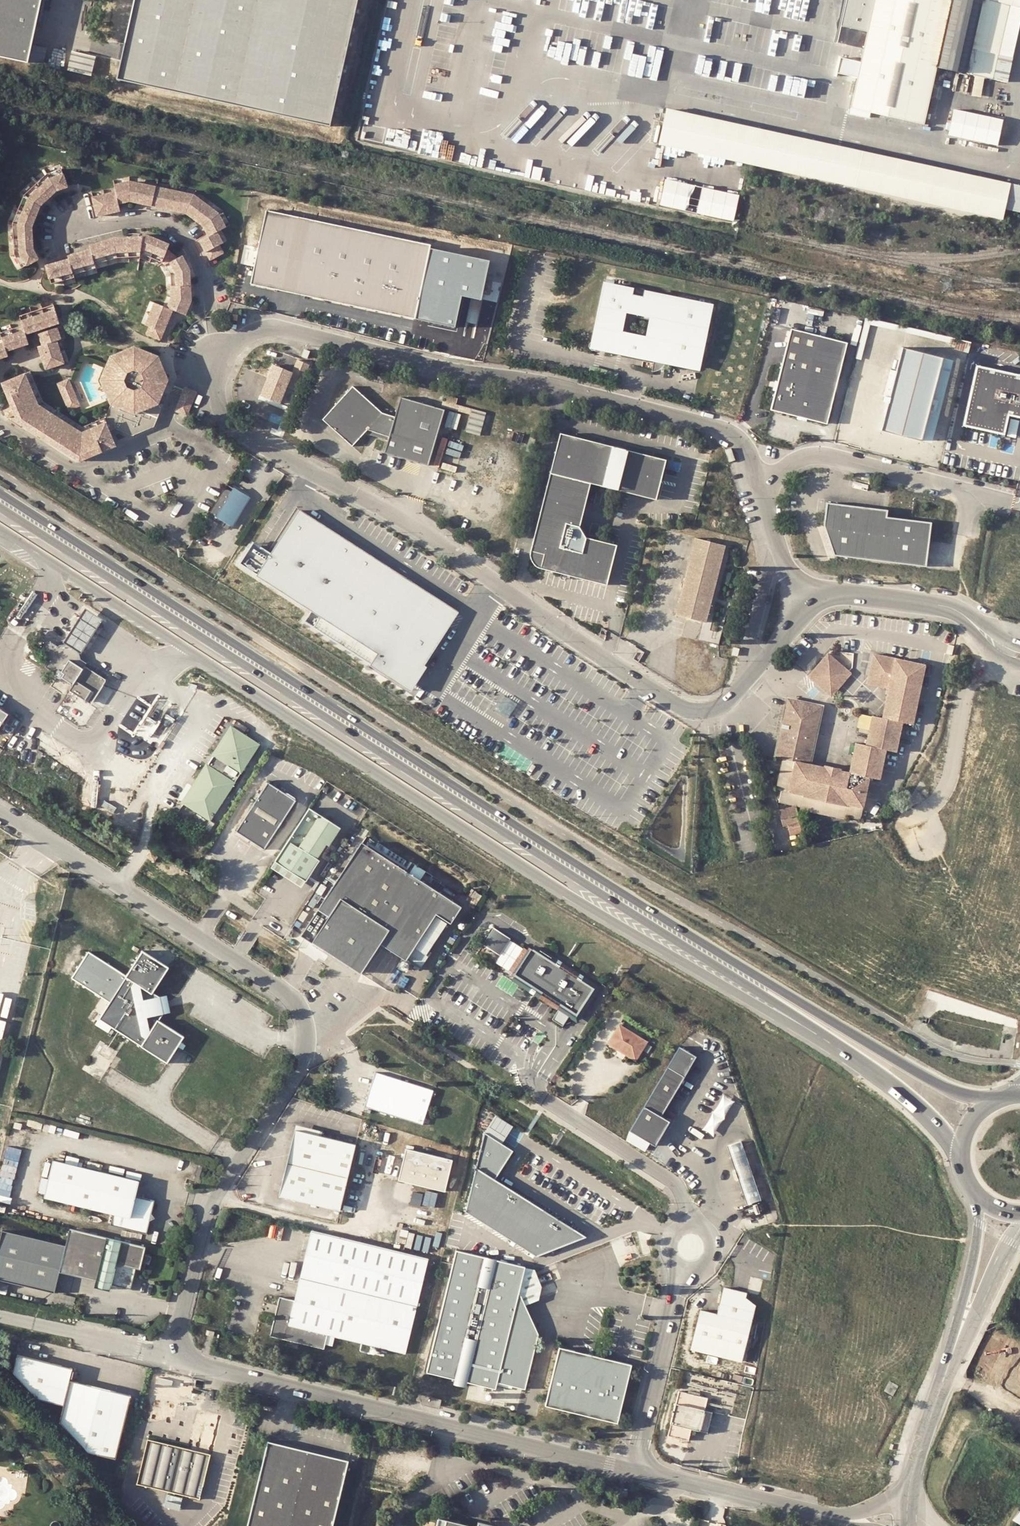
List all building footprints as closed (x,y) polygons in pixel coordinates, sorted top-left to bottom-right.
[(28,63),(42,0),(0,0),(0,57),(28,63)] [(366,0),(141,0),(124,81),(338,128),(366,0)] [(848,107),(921,124),(934,67),(972,74),(982,76),(1009,83),(1019,28),(1019,5),(998,0),(871,0),(848,107)] [(68,66),(93,71),(97,51),(73,46),(68,66)] [(982,76),(972,74),(968,95),(978,96),(982,76)] [(830,93),(831,85),(800,78),(797,95),(810,97),(810,94),(815,95),(816,91),(830,93)] [(1008,182),(664,107),(656,144),(1000,218),(1002,209),(1008,182)] [(1004,118),(955,107),(949,134),(998,146),(1004,118)] [(20,268),(36,259),(31,248),(30,225),(37,205),(55,190),(66,186),(59,168),(44,174),(21,195),(10,223),(13,254),(20,268)] [(740,194),(666,177),(660,205),(734,222),(740,194)] [(94,215),(118,210),(117,203),(127,201),(150,205),(183,212),(201,225),(205,235),(197,240),(203,252),(207,259),(215,255),(221,252),(217,244),(220,242),(214,231),(223,227),(215,212),(191,194),(154,186),(127,181),(113,184),(112,184),(113,191),(90,197),(92,205),(94,215)] [(1008,182),(1002,209),(1019,212),(1019,185),(1008,182)] [(251,282),(416,317),(431,244),(415,240),(385,234),(266,209),(251,282)] [(387,225),(385,234),(415,240),(417,231),(387,225)] [(417,231),(415,240),(431,244),(433,235),(417,231)] [(46,273),(49,283),(72,276),(71,273),(94,267),(93,263),(114,257),(137,256),(138,252),(160,261),(163,264),(167,275),(168,296),(164,306),(152,302),(143,324),(147,326),(144,333),(158,339),(170,309),(182,314),(189,299),(187,268),(179,255),(175,258),(165,248),(167,244),(141,233),(140,236),(111,238),(88,244),(89,249),(65,255),(66,258),(43,265),(46,273)] [(701,371),(715,304),(604,280),(589,347),(701,371)] [(20,324),(0,331),(0,357),(6,355),(4,350),(26,343),(23,334),(57,322),(51,304),(31,310),(17,315),(20,324)] [(35,346),(44,369),(62,362),(54,340),(59,338),(55,327),(36,333),(40,344),(35,346)] [(826,423),(848,343),(792,328),(770,408),(826,423)] [(943,353),(902,342),(880,428),(921,438),(943,353)] [(100,373),(107,375),(112,360),(132,352),(150,360),(159,379),(153,394),(159,397),(166,379),(155,354),(132,345),(107,355),(100,373)] [(108,404),(102,418),(103,421),(107,430),(113,427),(130,434),(152,425),(160,405),(157,403),(159,397),(153,394),(159,379),(150,360),(132,352),(112,360),(107,375),(100,373),(98,380),(108,404)] [(955,356),(943,353),(921,438),(933,441),(955,356)] [(299,389),(310,364),(298,359),(293,370),(287,386),(298,391),(299,389)] [(293,370),(273,362),(260,394),(280,402),(287,386),(293,370)] [(988,369),(976,366),(965,426),(1004,434),(1006,426),(1007,419),(1008,415),(1019,417),(1019,375),(988,369)] [(27,371),(23,373),(36,404),(79,432),(103,421),(102,418),(101,417),(80,426),(40,401),(27,371)] [(23,372),(3,381),(19,420),(31,428),(29,430),(48,442),(50,440),(77,457),(112,442),(107,430),(103,421),(79,432),(36,404),(23,373),(23,372)] [(62,380),(55,383),(66,409),(77,405),(66,378),(62,380)] [(0,382),(0,386),(9,407),(12,413),(15,421),(29,430),(31,428),(19,420),(3,381),(0,382)] [(349,385),(319,418),(349,445),(364,428),(385,435),(381,451),(405,458),(424,464),(441,408),(419,402),(397,396),(392,413),(391,415),(379,412),(349,385)] [(183,387),(173,410),(184,414),(193,392),(183,387)] [(5,416),(12,413),(9,407),(2,410),(5,416)] [(557,431),(526,550),(525,552),(525,553),(525,555),(526,557),(527,559),(529,561),(532,564),(535,565),(602,583),(612,543),(582,535),(575,524),(587,481),(626,491),(652,498),(662,458),(557,431)] [(50,440),(48,442),(77,461),(114,446),(112,442),(77,457),(50,440)] [(725,450),(730,462),(736,460),(731,448),(725,450)] [(227,481),(224,486),(232,490),(235,486),(227,481)] [(232,490),(224,486),(208,514),(224,523),(226,518),(231,521),(239,508),(240,509),(247,498),(241,493),(243,491),(235,486),(232,490)] [(885,509),(824,501),(821,524),(831,554),(923,565),(929,521),(885,516),(885,509)] [(254,542),(240,563),(312,612),(306,622),(411,690),(427,667),(425,666),(459,612),(299,509),(271,554),(254,542)] [(726,543),(696,536),(676,613),(684,614),(707,620),(726,543)] [(78,623),(64,642),(81,652),(92,635),(102,620),(86,609),(78,623)] [(707,620),(684,614),(679,635),(716,644),(721,622),(707,620)] [(73,684),(69,690),(90,704),(106,680),(85,666),(87,664),(79,659),(78,654),(64,644),(58,647),(50,642),(49,642),(46,642),(44,644),(43,646),(42,649),(42,652),(43,654),(50,659),(46,667),(57,673),(56,674),(56,675),(56,676),(57,677),(59,678),(60,677),(61,676),(73,684)] [(852,739),(845,769),(835,766),(836,764),(821,761),(821,763),(802,758),(787,756),(784,786),(799,789),(799,792),(843,802),(844,800),(858,803),(865,773),(875,775),(882,746),(892,748),(899,718),(909,721),(923,662),(872,650),(865,680),(886,685),(879,714),(869,711),(862,741),(852,739)] [(829,651),(809,674),(813,678),(832,694),(852,671),(829,651)] [(815,703),(784,695),(770,753),(777,754),(787,756),(802,758),(815,703)] [(10,713),(0,707),(0,729),(10,713)] [(216,755),(243,773),(261,746),(233,728),(216,755)] [(787,756),(777,754),(772,786),(778,787),(775,798),(796,804),(796,806),(840,815),(841,813),(855,816),(858,803),(844,800),(843,802),(799,792),(799,789),(784,786),(787,756)] [(210,765),(237,782),(243,773),(216,755),(210,765)] [(237,782),(210,765),(184,804),(211,822),(237,782)] [(238,831),(266,850),(298,801),(270,783),(238,831)] [(775,813),(775,816),(792,814),(790,804),(773,806),(775,813)] [(309,877),(342,827),(310,807),(278,856),(271,868),(302,887),(309,877)] [(792,814),(775,816),(777,824),(794,821),(792,814)] [(132,854),(137,846),(132,843),(127,851),(132,854)] [(373,850),(364,844),(334,888),(303,936),(362,973),(382,942),(408,959),(415,947),(436,915),(437,913),(452,922),(462,905),(451,898),(424,881),(423,881),(421,880),(409,872),(403,869),(373,850)] [(155,863),(159,857),(152,852),(148,858),(155,863)] [(303,911),(298,919),(303,922),(309,914),(303,911)] [(436,915),(415,947),(427,955),(448,923),(436,915)] [(523,947),(511,940),(495,965),(507,972),(523,947)] [(160,941),(151,956),(189,978),(198,964),(160,941)] [(534,949),(517,976),(578,1017),(596,991),(534,949)] [(142,952),(127,976),(112,1000),(100,1019),(118,1030),(132,1039),(168,1061),(177,1047),(184,1036),(160,1021),(165,1012),(162,999),(152,993),(168,968),(151,956),(142,952)] [(89,953),(82,965),(73,976),(112,1000),(127,976),(89,953)] [(562,1012),(554,1023),(564,1029),(571,1018),(562,1012)] [(621,1028),(609,1046),(636,1064),(648,1045),(621,1028)] [(647,1097),(625,1131),(628,1133),(659,1152),(671,1133),(675,1126),(663,1119),(687,1082),(701,1058),(679,1045),(665,1067),(647,1097)] [(363,1104),(422,1122),(432,1090),(373,1071),(363,1104)] [(714,1110),(714,1111),(725,1118),(725,1117),(735,1101),(724,1095),(714,1110)] [(714,1135),(724,1118),(713,1112),(704,1129),(714,1135)] [(503,1141),(512,1127),(496,1116),(487,1130),(503,1141)] [(341,1213),(359,1147),(342,1143),(343,1140),(328,1136),(327,1139),(298,1131),(281,1197),(341,1213)] [(513,1152),(483,1134),(466,1211),(536,1256),(588,1236),(495,1179),(513,1152)] [(728,1148),(747,1208),(761,1204),(742,1144),(728,1148)] [(454,1159),(406,1147),(398,1181),(446,1192),(454,1159)] [(145,1222),(147,1214),(152,1215),(155,1202),(136,1197),(140,1182),(53,1161),(45,1199),(114,1214),(111,1228),(147,1236),(150,1223),(145,1222)] [(396,1163),(389,1161),(386,1177),(392,1178),(396,1163)] [(135,1270),(141,1271),(147,1247),(70,1228),(65,1245),(60,1272),(73,1275),(101,1281),(117,1285),(122,1267),(135,1270)] [(65,1245),(2,1230),(0,1238),(0,1278),(54,1291),(55,1288),(65,1245)] [(406,1354),(430,1259),(354,1240),(313,1230),(296,1301),(290,1327),(328,1336),(406,1354)] [(426,1374),(455,1381),(454,1385),(466,1388),(467,1382),(496,1389),(498,1383),(525,1389),(538,1335),(526,1305),(538,1301),(541,1287),(535,1270),(456,1251),(426,1374)] [(133,1277),(134,1273),(135,1270),(122,1267),(117,1285),(121,1285),(124,1284),(128,1282),(131,1280),(133,1277)] [(73,1275),(60,1272),(55,1288),(69,1291),(73,1275)] [(747,1291),(759,1294),(762,1280),(750,1277),(747,1291)] [(99,1289),(116,1293),(117,1289),(117,1285),(101,1281),(99,1289)] [(742,1363),(756,1306),(746,1298),(747,1293),(724,1288),(718,1314),(699,1310),(689,1351),(742,1363)] [(56,1293),(54,1302),(74,1307),(76,1297),(56,1293)] [(272,1335),(326,1347),(328,1336),(290,1327),(296,1301),(281,1298),(279,1308),(282,1309),(280,1317),(276,1316),(272,1335)] [(560,1347),(545,1406),(618,1423),(632,1366),(632,1365),(560,1347)] [(89,1453),(117,1460),(131,1404),(133,1397),(72,1381),(75,1369),(19,1355),(15,1371),(40,1399),(65,1405),(61,1422),(89,1453)] [(714,1412),(705,1410),(709,1395),(680,1390),(669,1436),(687,1440),(690,1428),(709,1432),(714,1412)] [(432,1397),(431,1403),(442,1406),(443,1399),(432,1397)] [(151,1442),(139,1487),(165,1492),(197,1500),(203,1501),(207,1480),(213,1456),(198,1453),(151,1442)] [(350,1462),(271,1444),(251,1525),(334,1525),(350,1462)] [(621,1489),(619,1496),(627,1498),(629,1491),(621,1489)]
